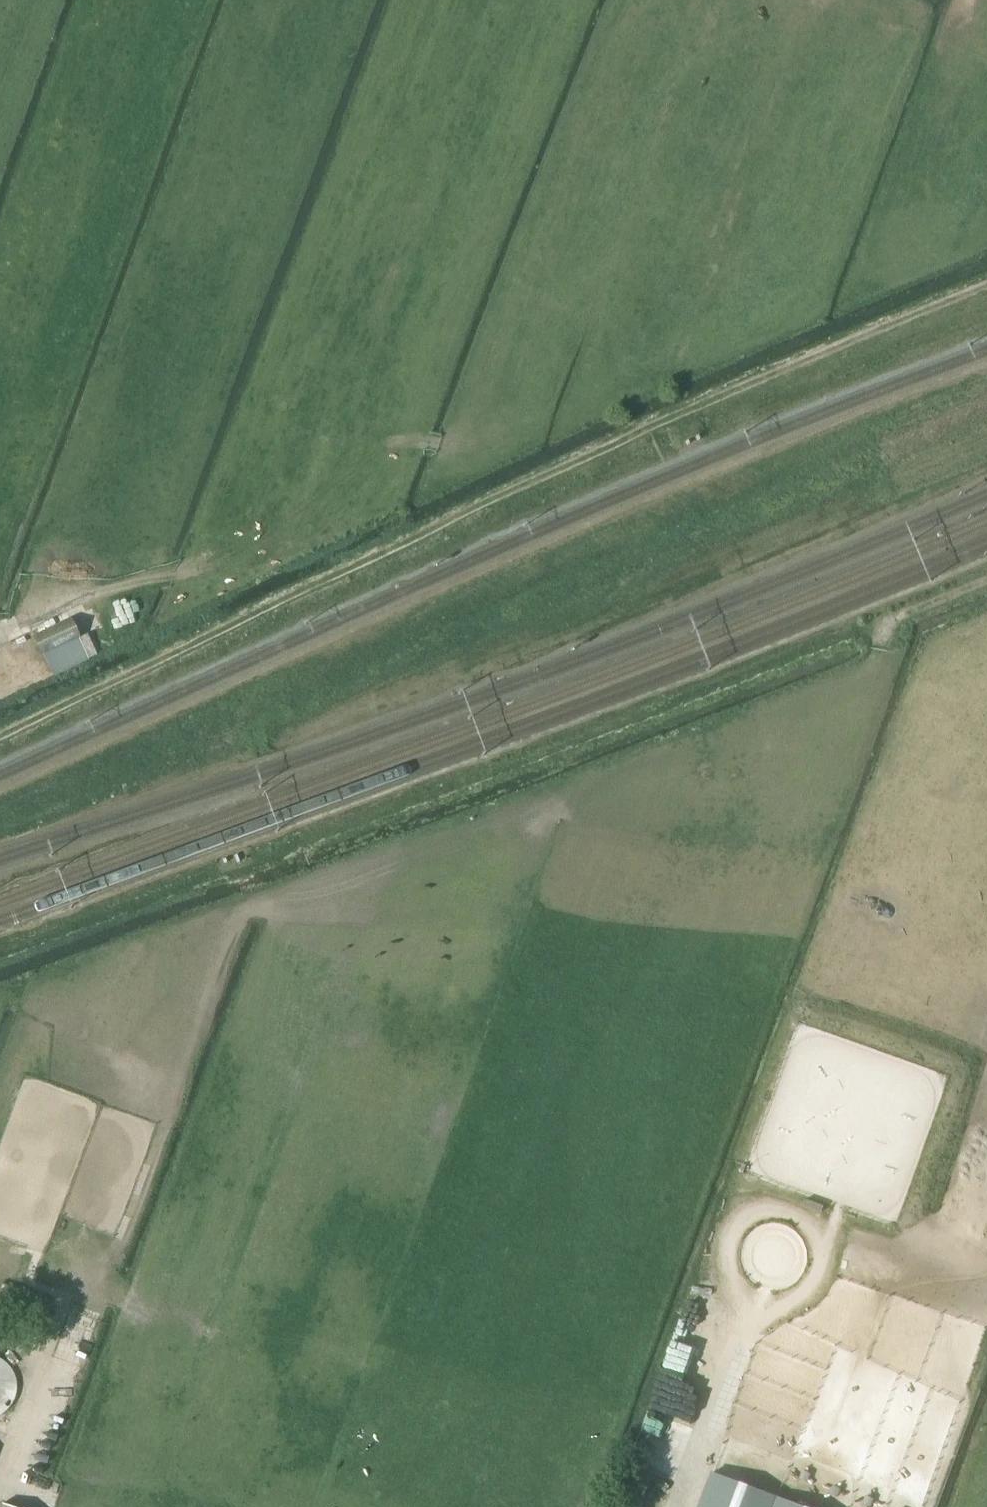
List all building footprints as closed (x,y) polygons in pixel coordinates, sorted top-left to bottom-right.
[(74,611),(30,626),(38,650),(82,635),(74,611)] [(2,1414),(4,1413),(7,1410),(9,1408),(11,1405),(12,1403),(14,1400),(15,1397),(16,1394),(16,1391),(16,1387),(16,1385),(16,1381),(15,1378),(14,1375),(13,1372),(11,1370),(9,1367),(7,1365),(5,1363),(2,1361),(0,1359),(0,1415),(2,1414)] [(700,1506),(801,1506),(712,1474),(700,1506)]
